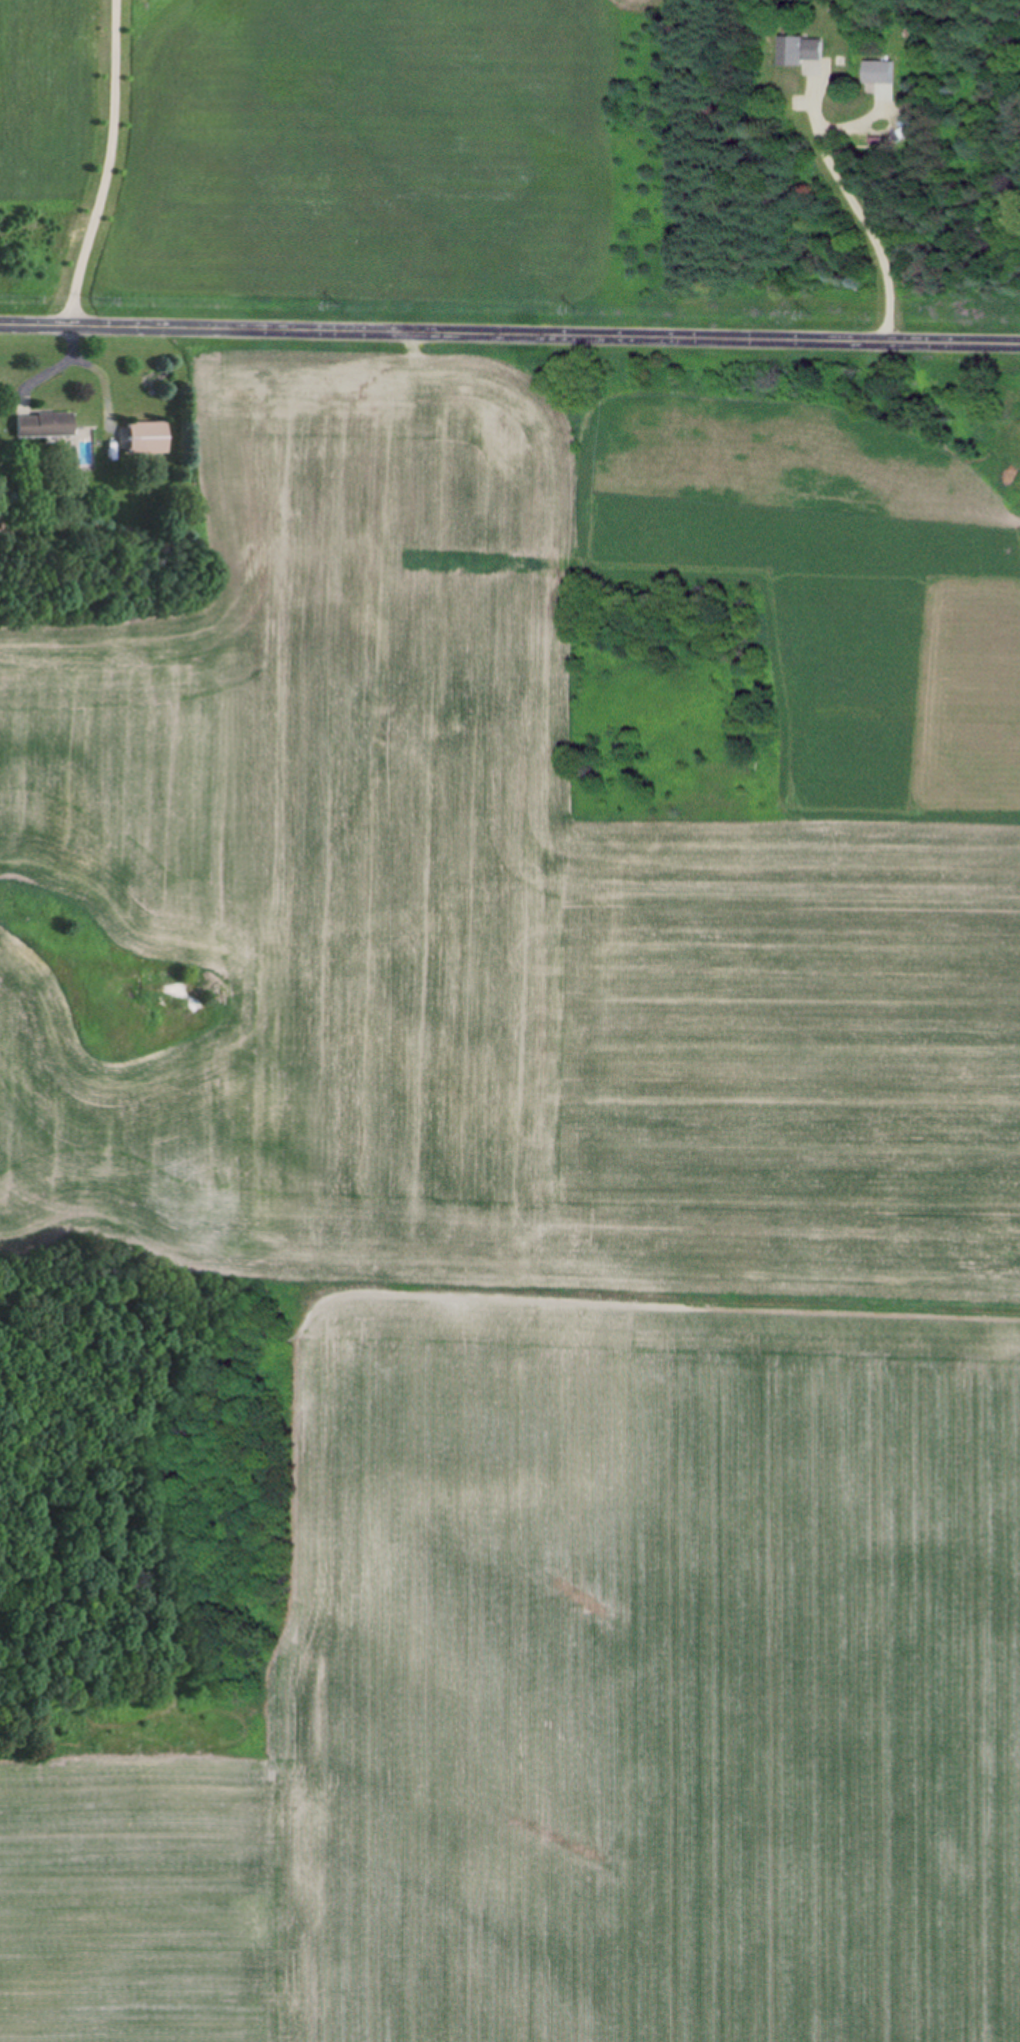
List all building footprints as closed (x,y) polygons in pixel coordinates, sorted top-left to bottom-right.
[(785,37),(787,66),(813,65),(813,61),(829,60),(828,40),(812,41),(811,36),(785,37)] [(869,84),(900,84),(900,62),(869,62),(869,84)] [(18,440),(79,438),(78,414),(17,416),(18,440)] [(172,424),(134,424),(134,455),(172,455),(172,424)]
